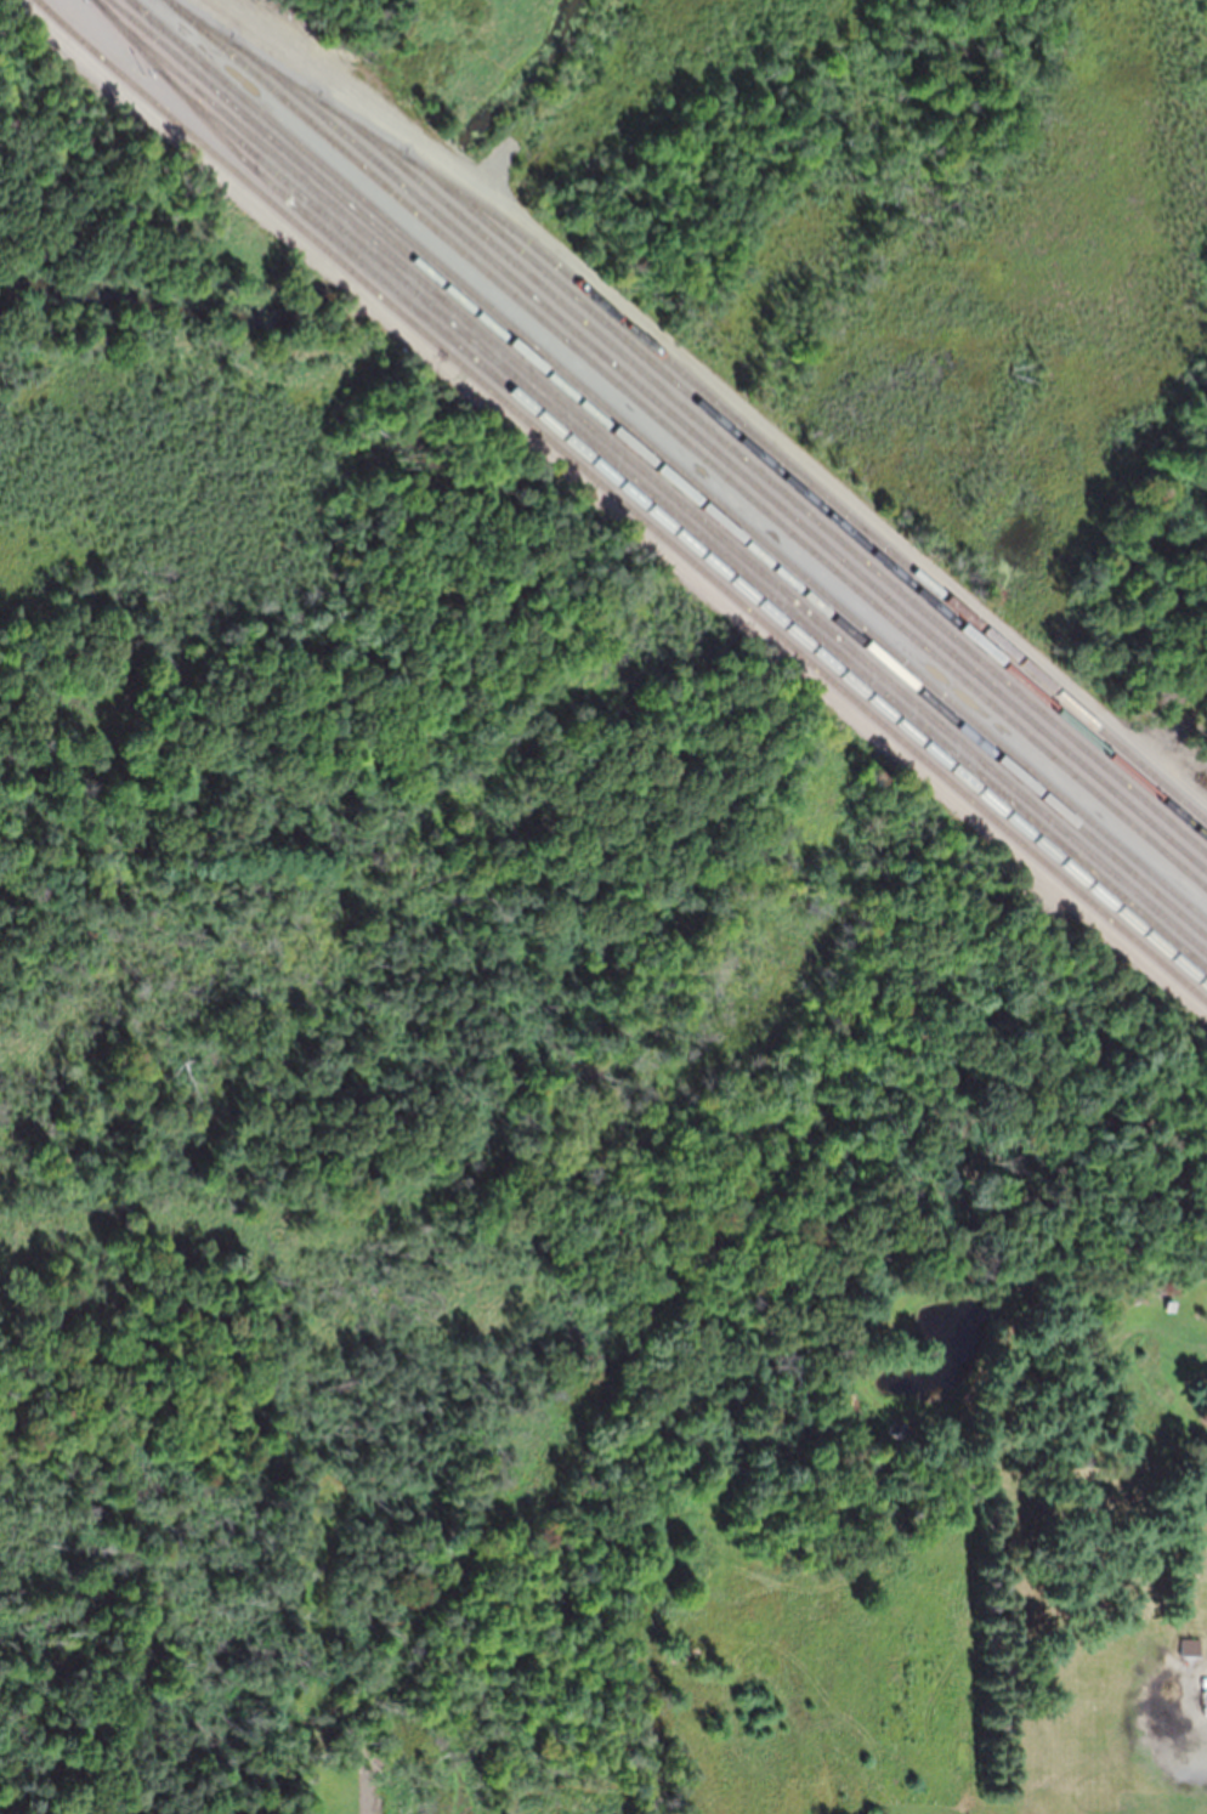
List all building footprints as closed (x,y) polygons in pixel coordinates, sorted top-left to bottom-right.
[(1196,1639),(1178,1639),(1178,1655),(1196,1655),(1196,1639)] [(385,1813),(372,1810),(374,1799),(387,1802),(385,1813)]
